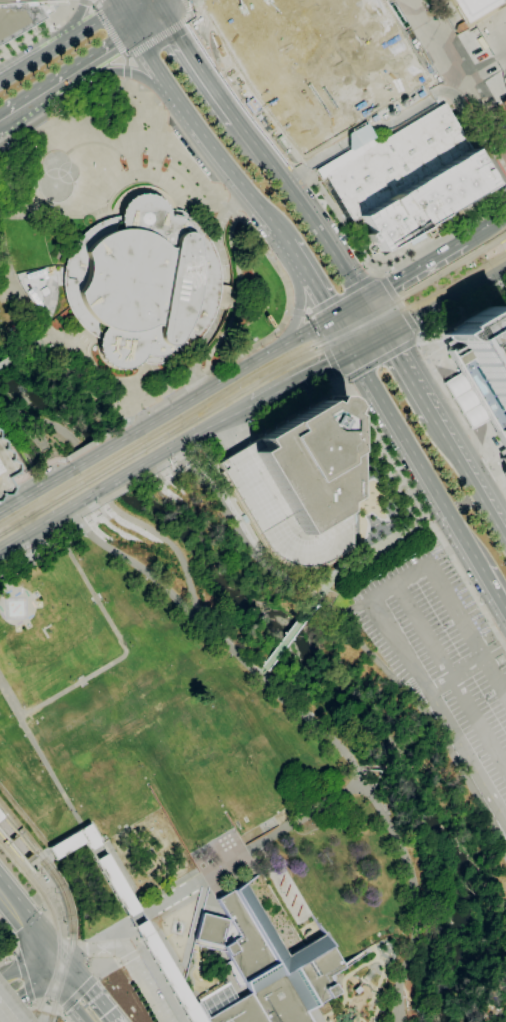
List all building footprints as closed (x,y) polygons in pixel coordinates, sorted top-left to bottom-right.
[(2,39),(5,37),(9,35),(12,33),(16,31),(19,29),(23,27),(26,24),(29,22),(33,20),(36,17),(39,15),(43,13),(39,4),(45,4),(42,0),(0,0),(0,40),(2,39)] [(299,142),(423,69),(382,0),(210,0),(299,142)] [(464,85),(414,0),(505,0),(505,61),(464,85)] [(500,70),(486,77),(505,115),(505,82),(500,70)] [(348,134),(351,132),(350,130),(363,122),(364,125),(366,124),(374,138),(372,138),(376,144),(443,104),(470,149),(491,184),(501,200),(434,240),(424,224),(419,228),(425,238),(411,246),(405,236),(379,251),(372,240),(368,243),(363,235),(368,232),(359,217),(352,222),(351,221),(348,222),(322,179),(321,179),(315,169),(348,150),(348,134)] [(203,232),(201,229),(199,226),(196,224),(193,221),(191,219),(188,217),(185,215),(182,213),(178,211),(175,210),(172,203),(166,195),(161,190),(155,188),(147,186),(139,187),(131,189),(125,192),(120,197),(114,205),(112,211),(120,214),(119,216),(112,218),(105,220),(99,222),(93,226),(87,230),(81,235),(77,240),(72,246),(69,252),(66,259),(64,266),(63,273),(62,280),(63,287),(64,294),(66,301),(69,308),(72,314),(76,320),(81,326),(86,331),(92,335),(98,338),(98,340),(97,343),(97,346),(98,350),(99,353),(100,355),(101,358),(103,361),(105,363),(108,365),(110,366),(113,368),(116,369),(119,369),(122,369),(125,369),(128,368),(131,368),(134,366),(137,364),(139,362),(140,361),(144,362),(148,363),(152,364),(156,364),(160,363),(164,362),(169,360),(173,358),(178,355),(181,354),(184,352),(187,350),(190,347),(192,345),(195,342),(197,340),(200,337),(202,334),(204,332),(206,329),(208,326),(209,323),(211,319),(213,316),(214,313),(215,310),(216,307),(218,309),(220,310),(222,310),(223,310),(225,310),(226,310),(228,309),(229,306),(231,307),(234,291),(232,291),(232,288),(231,287),(229,287),(228,286),(227,286),(225,285),(224,285),(222,285),(221,285),(220,286),(220,285),(220,281),(220,278),(219,274),(219,271),(218,267),(218,263),(217,260),(216,257),(215,253),(213,250),(212,246),(210,243),(209,240),(207,238),(205,235),(203,232)] [(22,272),(31,318),(53,314),(50,300),(47,301),(43,283),(47,282),(44,268),(22,272)] [(495,319),(505,312),(505,452),(505,450),(495,434),(488,421),(471,431),(462,415),(452,400),(443,384),(460,374),(447,352),(448,352),(450,355),(463,347),(459,340),(458,340),(457,340),(457,341),(456,341),(455,341),(454,341),(453,341),(452,341),(451,341),(450,340),(449,340),(449,339),(448,339),(448,338),(447,338),(447,337),(447,336),(446,335),(445,336),(444,335),(453,330),(451,327),(452,327),(452,326),(453,326),(454,325),(455,324),(456,324),(456,323),(457,323),(458,323),(458,322),(459,322),(460,321),(461,321),(461,320),(462,320),(463,320),(463,319),(464,319),(465,318),(466,318),(467,317),(468,317),(468,316),(469,316),(470,315),(471,315),(472,314),(473,314),(474,313),(475,313),(476,312),(477,312),(478,311),(479,311),(480,310),(481,310),(482,309),(483,309),(484,309),(484,308),(485,308),(486,308),(487,307),(488,307),(489,307),(489,306),(490,308),(489,309),(495,319)] [(217,463),(257,439),(285,422),(321,401),(325,403),(329,396),(337,396),(344,400),(348,406),(344,414),(348,416),(348,452),(349,497),(350,548),(326,562),(323,563),(319,565),(315,566),(310,566),(305,567),(301,567),(296,566),(292,565),(287,563),(283,561),(279,559),(275,556),(272,553),(268,549),(266,546),(265,544),(217,463)] [(34,872),(0,831),(0,829),(10,841),(17,835),(3,818),(0,821),(0,812),(36,856),(30,860),(37,869),(34,872)] [(195,1003),(206,1021),(190,1021),(84,843),(55,860),(48,848),(89,823),(195,1003)] [(304,1011),(310,1021),(206,1021),(195,1003),(197,1002),(207,1018),(249,993),(244,985),(239,987),(233,977),(234,976),(226,963),(230,961),(221,947),(195,940),(202,914),(229,921),(216,899),(243,883),(287,956),(323,934),(343,967),(327,976),(336,991),(315,1004),(304,1011)]
